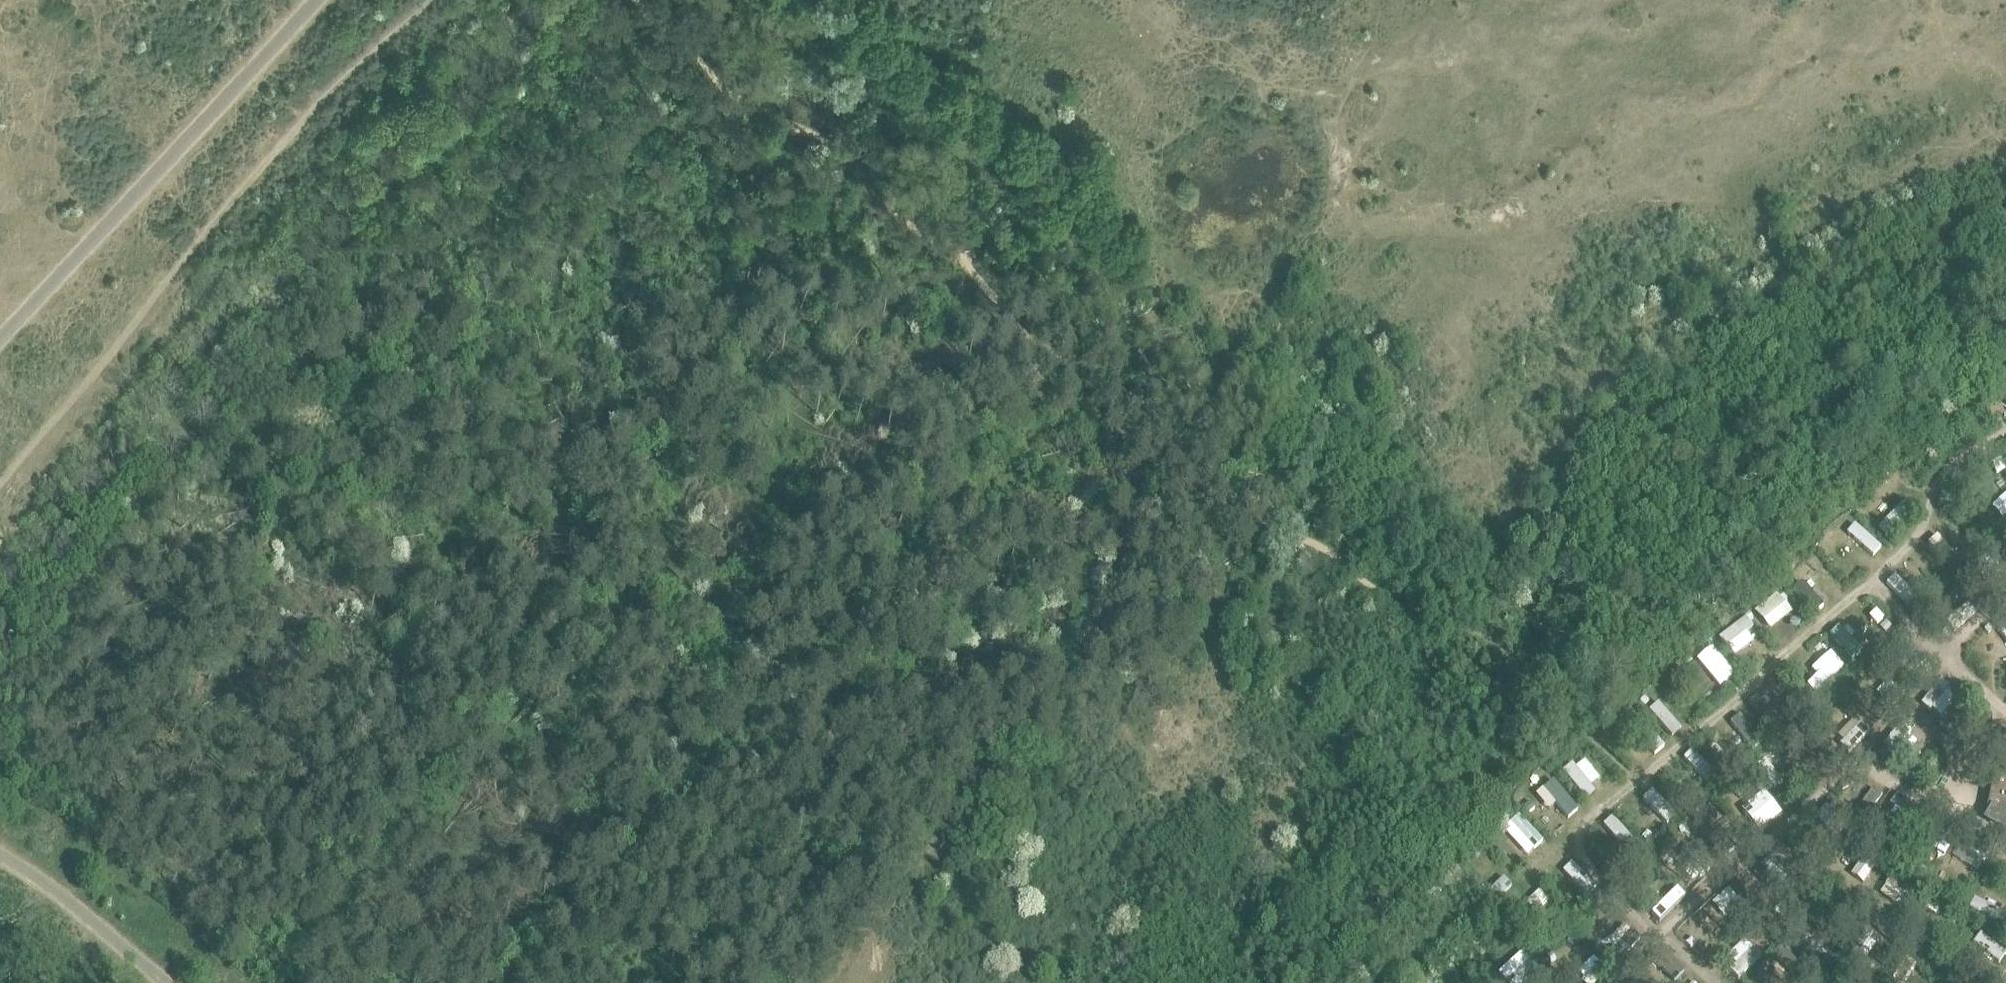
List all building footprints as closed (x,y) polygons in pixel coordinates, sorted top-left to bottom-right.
[(2004,470),(2000,459),(1992,462),(1996,473),(2004,470)] [(1876,609),(1869,615),(1877,624),(1883,617),(1876,609)] [(1806,703),(1806,702),(1801,696),(1792,703),(1797,710),(1806,703)] [(1993,776),(1985,811),(2005,814),(2005,779),(1993,776)] [(1534,807),(1529,802),(1529,801),(1521,808),(1522,809),(1526,814),(1534,807)]
